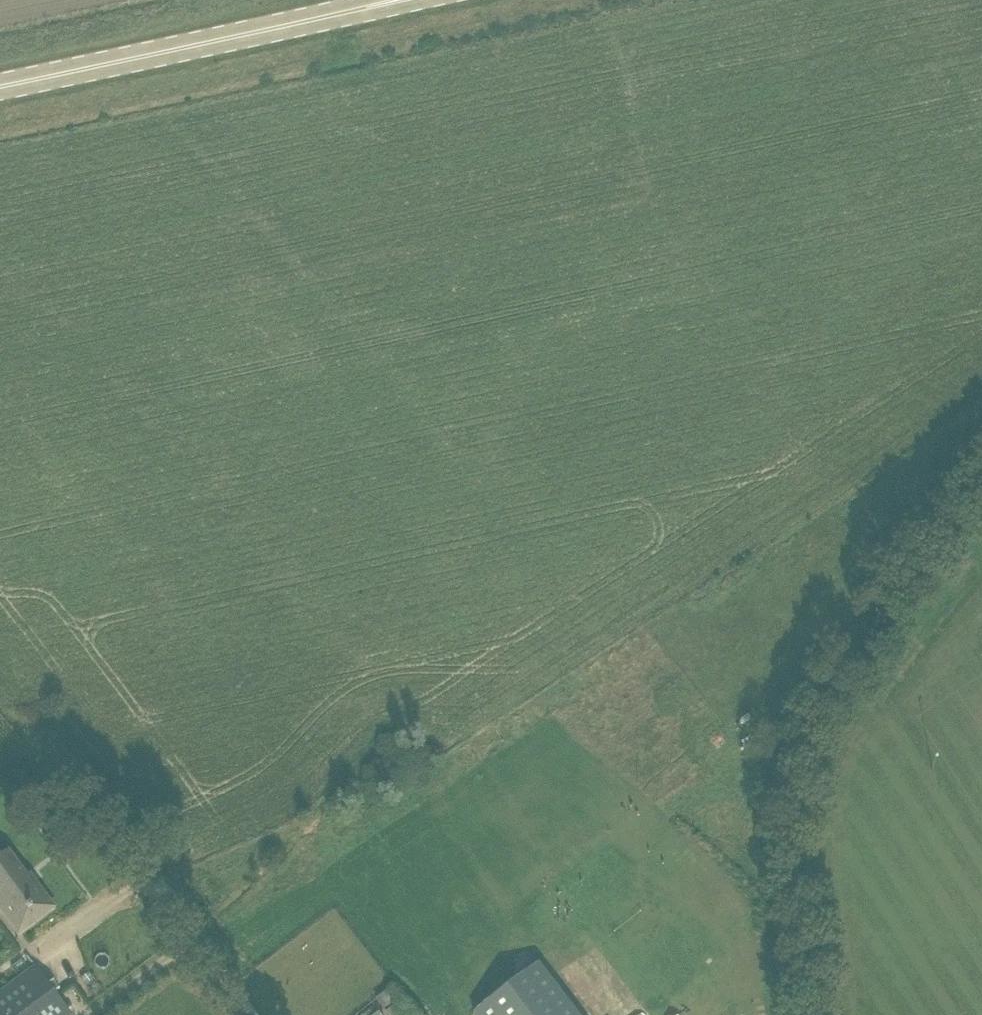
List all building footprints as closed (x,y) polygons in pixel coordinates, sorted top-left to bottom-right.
[(17,936),(55,908),(29,873),(26,875),(8,850),(0,856),(0,914),(17,936)] [(85,928),(77,934),(81,940),(89,934),(85,928)] [(474,1014),(579,1014),(538,962),(472,1013),(474,1014)] [(34,966),(0,991),(0,1014),(70,1014),(34,966)] [(93,978),(88,972),(80,978),(85,984),(93,978)] [(387,1014),(412,1014),(391,988),(376,1000),(387,1014)]
